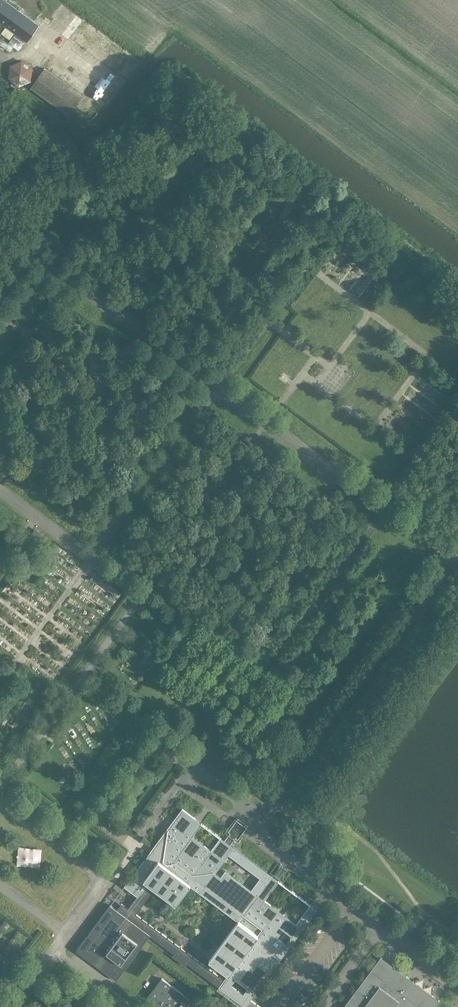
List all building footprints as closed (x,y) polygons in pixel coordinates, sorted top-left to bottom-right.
[(5,0),(0,0),(0,22),(6,26),(26,41),(27,41),(39,25),(5,0)] [(6,26),(0,34),(0,45),(10,52),(14,47),(19,51),(26,41),(6,26)] [(30,81),(32,69),(22,61),(10,65),(8,78),(18,86),(30,81)] [(84,96),(45,68),(30,88),(69,116),(84,96)] [(297,923),(265,899),(274,888),(267,882),(253,901),(209,868),(202,863),(205,860),(204,859),(205,858),(206,858),(209,854),(209,853),(210,851),(211,852),(212,850),(193,836),(199,827),(193,822),(196,818),(182,808),(153,848),(163,855),(158,861),(149,853),(138,867),(142,869),(138,875),(134,872),(124,886),(138,896),(147,883),(176,905),(191,885),(188,882),(192,877),(243,915),(209,959),(229,974),(220,987),(246,1006),(261,1006),(251,999),(232,985),(236,979),(249,988),(264,968),(257,963),(266,951),(273,956),(297,923)] [(264,873),(233,850),(228,857),(259,880),(264,873)] [(148,997),(161,1006),(201,1006),(195,1003),(195,1002),(221,969),(222,969),(219,967),(216,965),(190,998),(189,998),(166,981),(163,978),(161,976),(155,960),(149,962),(156,982),(158,983),(148,997)] [(438,1003),(431,998),(433,995),(413,980),(411,983),(406,979),(407,976),(394,966),(384,979),(371,969),(361,983),(364,985),(359,990),(357,989),(343,1006),(434,1006),(438,1003)]
